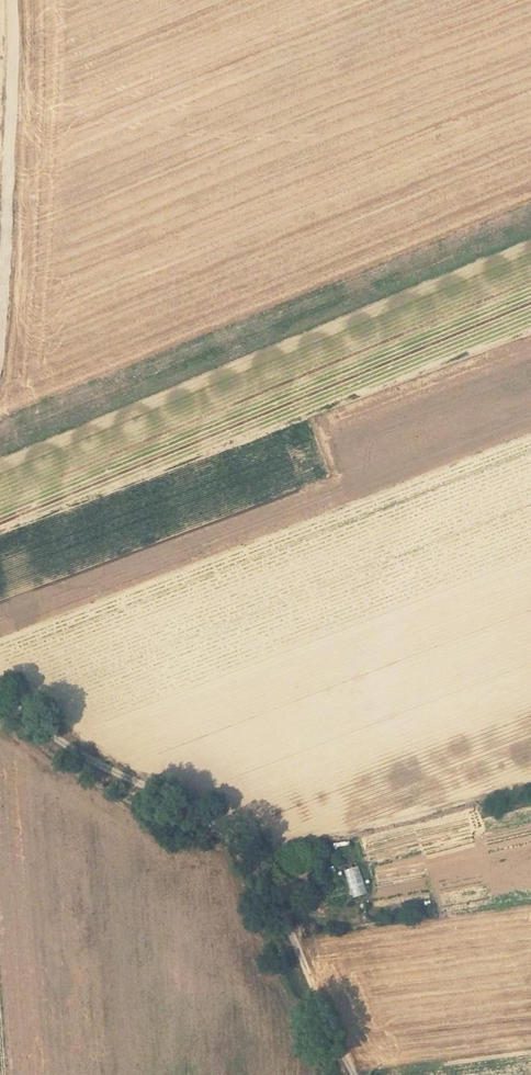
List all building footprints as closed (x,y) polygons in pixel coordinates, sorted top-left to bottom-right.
[(353,898),(367,894),(359,866),(344,870),(353,898)]
